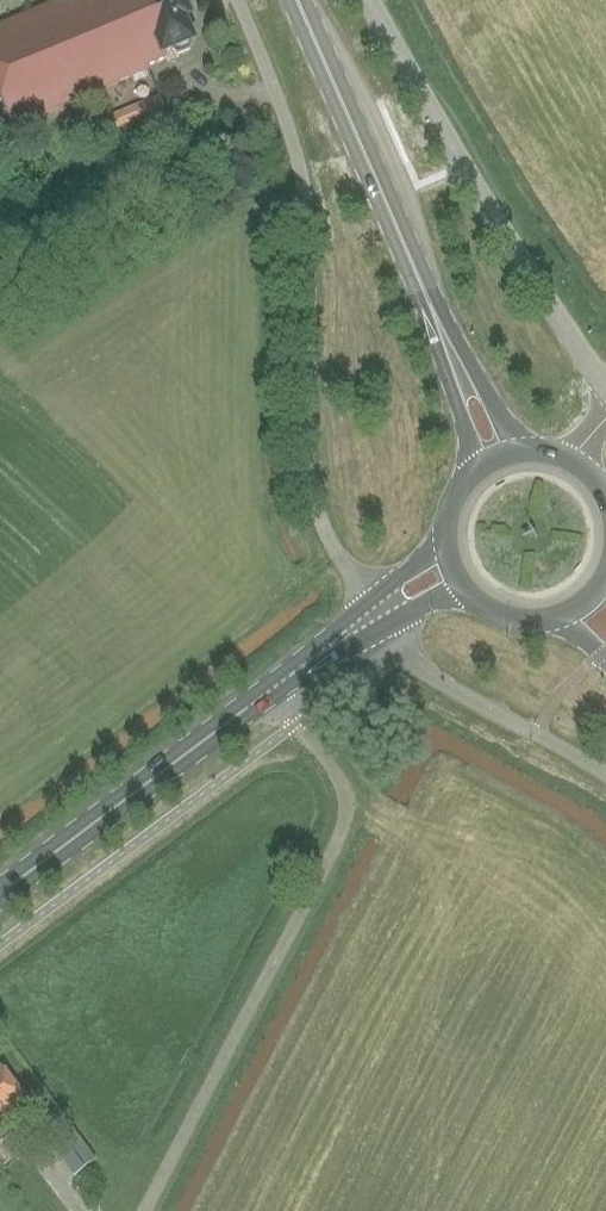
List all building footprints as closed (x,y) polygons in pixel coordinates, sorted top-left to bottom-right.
[(197,42),(187,18),(191,16),(184,0),(64,0),(0,27),(0,93),(15,129),(149,72),(147,67),(167,58),(164,52),(171,49),(183,55),(191,51),(191,45),(197,42)] [(166,95),(117,112),(126,137),(175,119),(166,95)] [(22,1098),(2,1070),(0,1072),(0,1115),(22,1098)] [(63,1155),(82,1175),(103,1156),(84,1136),(63,1155)]
